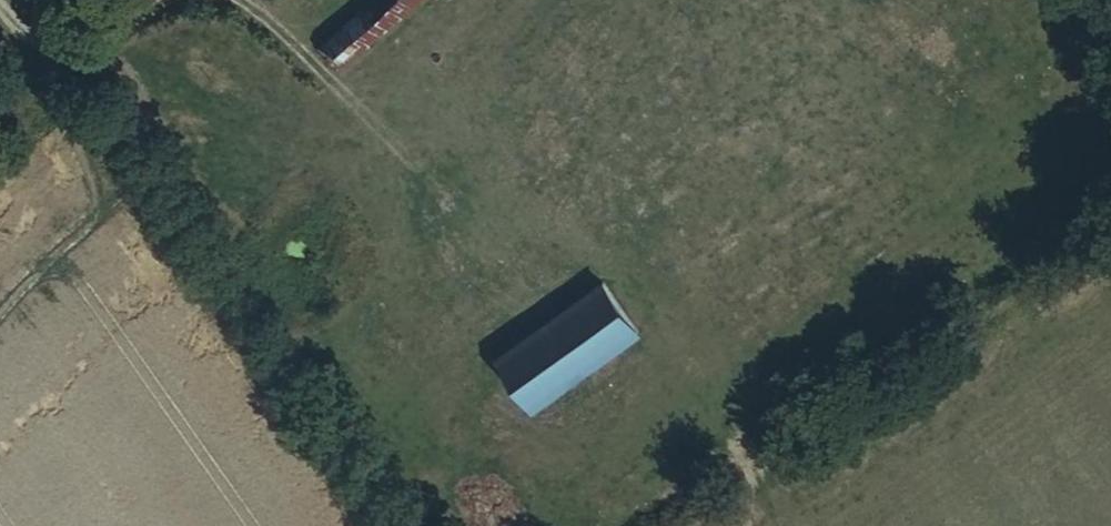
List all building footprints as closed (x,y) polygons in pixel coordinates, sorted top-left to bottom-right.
[(309,52),(327,72),(406,0),(366,0),(309,52)] [(630,342),(594,292),(483,369),(517,420),(630,342)]
